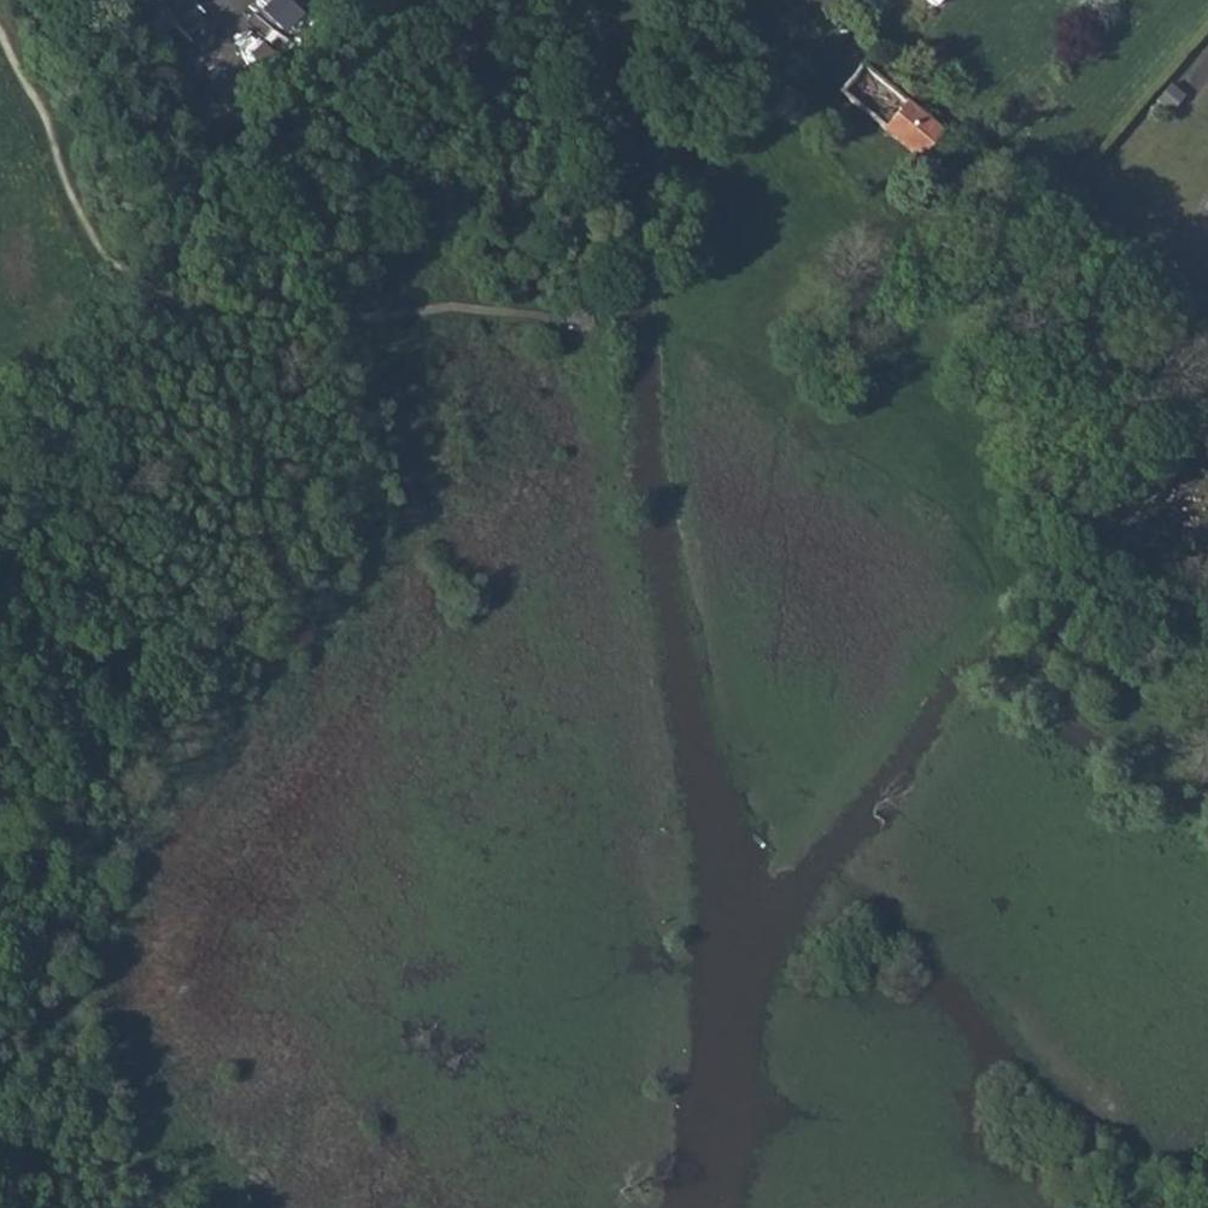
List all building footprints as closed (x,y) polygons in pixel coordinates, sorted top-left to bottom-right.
[(842,106),(880,141),(906,116),(865,79),(842,106)] [(912,170),(937,143),(906,116),(880,141),(912,170)]
